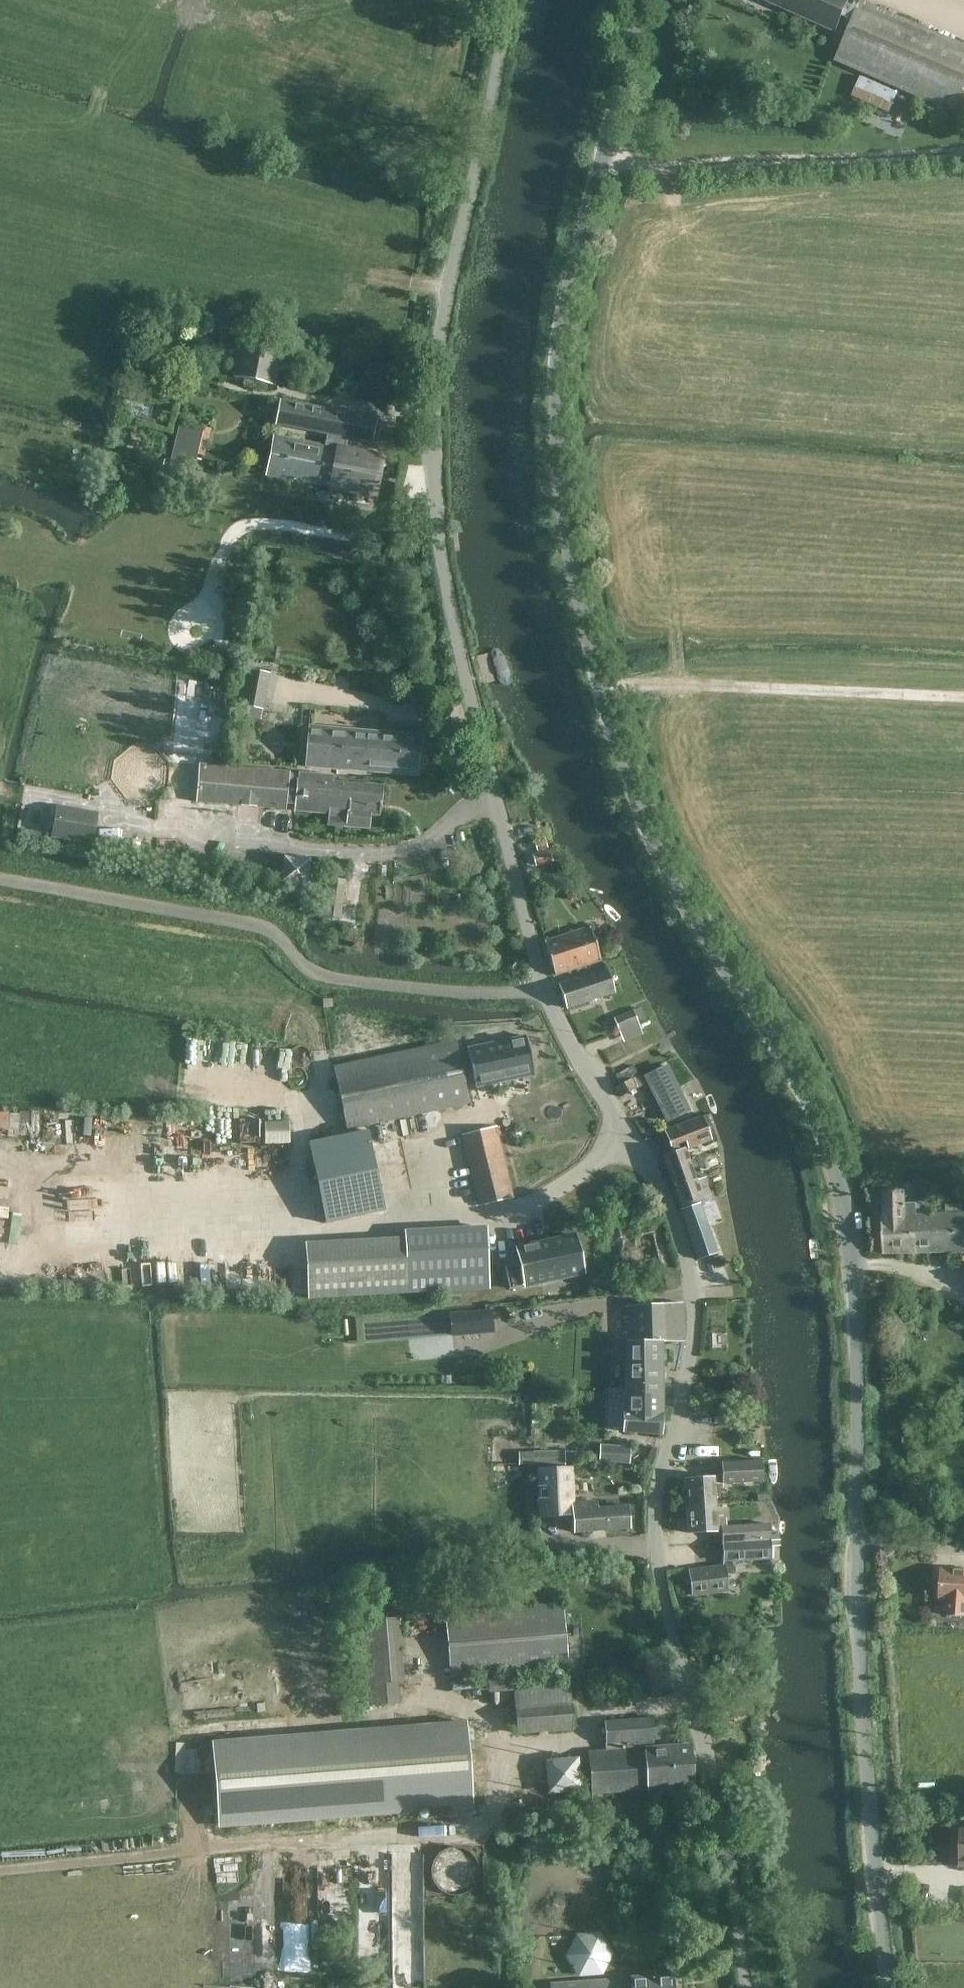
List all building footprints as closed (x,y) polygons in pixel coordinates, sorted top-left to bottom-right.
[(842,15),(854,21),(836,60),(952,114),(963,86),(963,48),(863,2),(859,10),(847,5),(849,0),(763,0),(834,31),(842,15)] [(274,385),(282,345),(241,336),(233,376),(274,385)] [(266,475),(374,497),(382,458),(346,451),(348,439),(370,444),(375,419),(281,401),(276,424),(327,435),(325,445),(274,435),(266,475)] [(190,477),(203,427),(181,421),(168,471),(190,477)] [(240,705),(262,709),(269,672),(246,669),(240,705)] [(418,776),(421,736),(308,727),(306,767),(418,776)] [(348,814),(348,826),(369,828),(370,816),(380,817),(383,787),(298,780),(298,781),(288,781),(289,774),(200,767),(197,803),(285,810),(286,803),(296,804),(296,810),(348,814)] [(91,841),(96,815),(57,809),(53,834),(91,841)] [(534,839),(537,851),(548,848),(545,837),(534,839)] [(538,865),(553,860),(550,850),(535,854),(538,865)] [(268,876),(282,876),(283,854),(268,853),(268,876)] [(285,854),(283,882),(310,883),(311,856),(285,854)] [(328,916),(343,916),(344,877),(329,876),(328,916)] [(588,928),(544,942),(542,942),(553,976),(599,961),(588,928)] [(565,1008),(612,993),(605,970),(557,985),(565,1008)] [(631,1010),(614,1017),(619,1030),(637,1023),(631,1010)] [(525,1036),(467,1049),(473,1081),(484,1078),(485,1086),(534,1075),(525,1036)] [(346,1130),(468,1103),(455,1041),(332,1068),(346,1130)] [(703,1106),(679,1059),(667,1064),(692,1112),(703,1106)] [(615,1074),(619,1083),(637,1073),(632,1064),(615,1074)] [(633,1078),(637,1088),(655,1078),(657,1082),(662,1080),(657,1066),(633,1078)] [(615,1086),(621,1096),(631,1090),(626,1080),(615,1086)] [(64,1134),(82,1133),(81,1111),(57,1112),(57,1123),(64,1123),(64,1134)] [(664,1157),(681,1206),(711,1195),(706,1182),(700,1180),(695,1182),(684,1150),(679,1152),(676,1143),(683,1140),(686,1149),(711,1140),(703,1117),(664,1131),(672,1154),(664,1157)] [(266,1119),(266,1138),(292,1138),(291,1119),(266,1119)] [(479,1207),(513,1199),(496,1128),(462,1136),(479,1207)] [(323,1223),(382,1210),(365,1132),(307,1144),(323,1223)] [(961,1213),(961,1204),(945,1204),(945,1213),(916,1213),(916,1211),(920,1211),(919,1201),(904,1202),(904,1189),(884,1190),(885,1217),(881,1217),(882,1253),(963,1251),(963,1213),(961,1213)] [(701,1203),(705,1215),(719,1210),(715,1199),(701,1203)] [(681,1210),(698,1260),(718,1253),(700,1203),(681,1210)] [(403,1234),(403,1242),(303,1248),(306,1300),(489,1290),(485,1229),(403,1234)] [(615,1275),(638,1270),(629,1230),(606,1234),(615,1275)] [(516,1249),(520,1265),(504,1268),(509,1290),(583,1273),(575,1236),(516,1249)] [(683,1303),(680,1304),(628,1306),(628,1376),(625,1395),(663,1395),(663,1374),(662,1343),(685,1343),(683,1303)] [(498,1332),(497,1308),(451,1309),(452,1333),(498,1332)] [(662,1414),(662,1409),(663,1395),(625,1395),(623,1432),(661,1435),(662,1414)] [(599,1444),(598,1462),(629,1464),(630,1446),(599,1444)] [(532,1451),(533,1465),(565,1464),(565,1451),(532,1451)] [(722,1477),(714,1477),(684,1479),(686,1506),(715,1504),(714,1488),(722,1487),(722,1483),(762,1481),(761,1461),(721,1463),(722,1477)] [(573,1532),(574,1532),(629,1528),(627,1506),(597,1508),(597,1501),(574,1503),(571,1468),(538,1470),(539,1518),(572,1516),(573,1532)] [(716,1519),(715,1507),(715,1504),(686,1506),(687,1533),(721,1531),(722,1543),(770,1540),(769,1524),(726,1526),(726,1519),(716,1519)] [(727,1591),(725,1574),(733,1573),(731,1561),(770,1558),(770,1540),(722,1543),(723,1566),(689,1570),(692,1595),(727,1591)] [(941,1569),(940,1601),(946,1601),(945,1615),(963,1616),(963,1570),(941,1569)] [(450,1676),(569,1666),(563,1604),(444,1614),(450,1676)] [(396,1683),(402,1682),(397,1618),(357,1622),(364,1705),(398,1702),(396,1683)] [(518,1733),(575,1729),(570,1679),(514,1684),(518,1733)] [(656,1739),(654,1718),(606,1722),(608,1743),(606,1743),(607,1751),(589,1752),(593,1795),(695,1786),(691,1744),(655,1747),(654,1740),(656,1739)] [(215,1823),(475,1801),(468,1722),(208,1743),(215,1823)] [(544,1759),(548,1793),(582,1790),(578,1756),(544,1759)] [(658,1845),(658,1854),(667,1854),(667,1845),(658,1845)] [(477,1882),(478,1877),(478,1871),(478,1866),(476,1862),(473,1857),(470,1854),(465,1851),(460,1849),(455,1848),(450,1848),(445,1849),(441,1852),(437,1855),(433,1859),(431,1863),(429,1868),(429,1874),(430,1879),(432,1883),(434,1888),(438,1891),(442,1894),(447,1896),(452,1897),(457,1897),(462,1896),(467,1893),(471,1890),(474,1886),(477,1882)] [(427,1987),(422,1851),(362,1853),(366,1960),(397,1959),(398,1987),(423,1987),(427,1987)] [(573,1973),(610,1973),(609,1930),(572,1930),(573,1973)] [(675,1987),(674,1981),(672,1979),(671,1976),(631,1978),(631,1979),(552,1983),(552,1987),(674,1987),(675,1987)]
